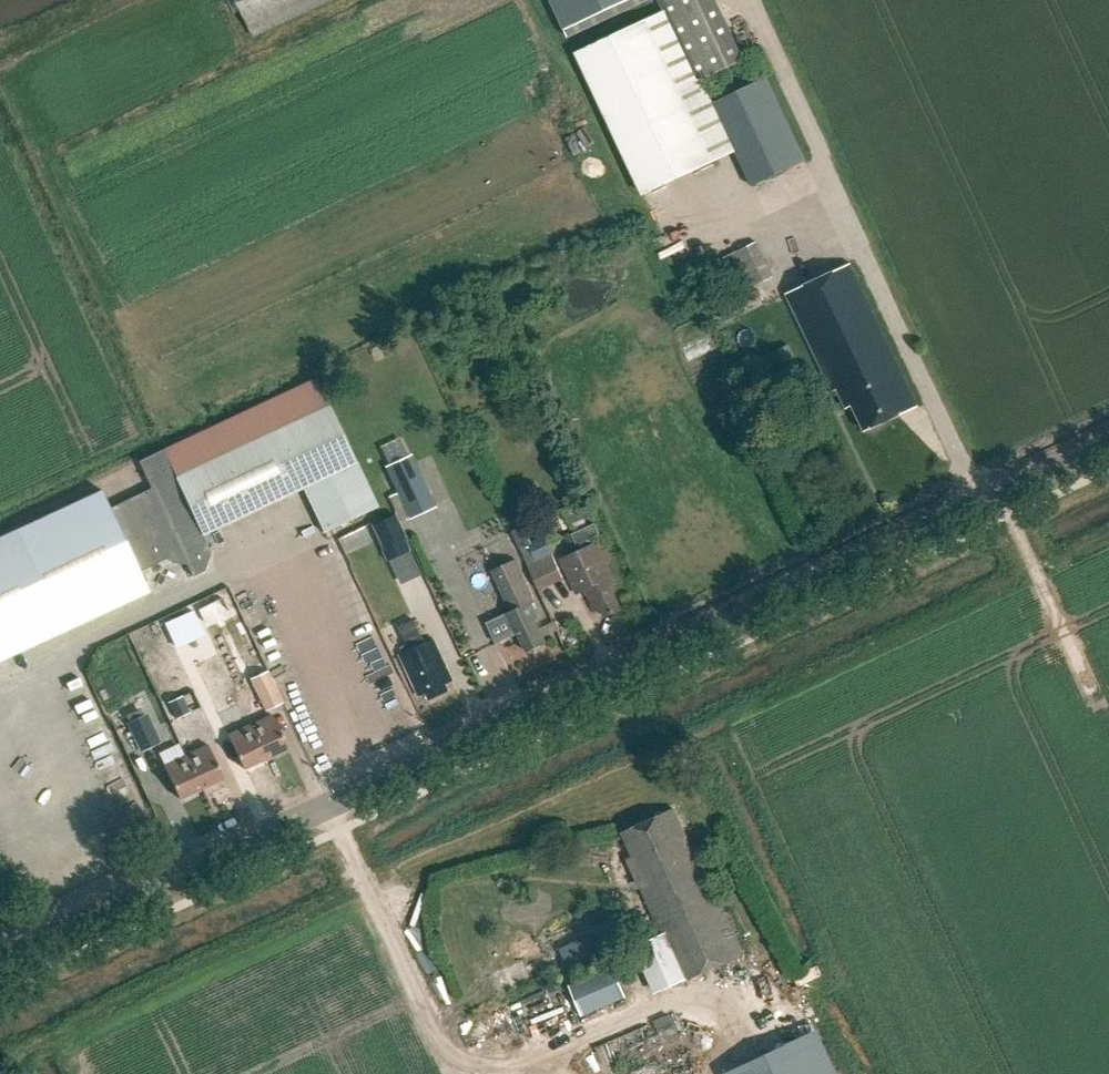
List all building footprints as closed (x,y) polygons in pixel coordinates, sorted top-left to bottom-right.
[(255,37),(335,0),(237,0),(255,37)] [(565,32),(633,0),(550,0),(565,32)] [(576,53),(643,197),(736,153),(752,187),(805,162),(766,78),(715,103),(704,79),(746,59),(718,0),(659,0),(665,11),(576,53)] [(758,244),(740,253),(757,287),(775,278),(758,244)] [(838,389),(847,408),(853,405),(866,431),(918,407),(850,265),(787,295),(833,392),(838,389)] [(729,298),(734,310),(761,297),(755,285),(729,298)] [(139,462),(152,489),(110,509),(102,491),(0,538),(0,661),(149,592),(139,573),(169,558),(167,554),(179,548),(193,577),(205,572),(210,555),(202,552),(207,537),(206,534),(302,489),(323,534),(377,509),(329,407),(328,407),(315,379),(139,462)] [(437,507),(425,480),(398,492),(410,519),(437,507)] [(395,514),(373,525),(389,560),(412,549),(395,514)] [(572,535),(577,546),(600,535),(595,524),(572,535)] [(544,537),(530,543),(523,527),(510,532),(537,591),(563,580),(544,537)] [(327,537),(313,541),(319,556),(332,551),(327,537)] [(585,590),(596,613),(601,610),(605,618),(621,610),(611,588),(617,585),(597,543),(560,561),(576,594),(585,590)] [(298,566),(306,549),(297,544),(289,562),(298,566)] [(515,635),(518,634),(527,653),(531,650),(535,651),(540,648),(542,645),(546,643),(536,621),(539,619),(531,604),(534,602),(515,562),(493,572),(512,612),(506,615),(515,635)] [(396,575),(393,604),(418,606),(421,578),(396,575)] [(193,611),(165,624),(176,649),(204,636),(193,611)] [(419,696),(426,693),(430,700),(449,691),(446,684),(453,681),(434,640),(426,644),(415,621),(400,628),(410,651),(400,656),(419,696)] [(252,681),(267,712),(281,705),(266,674),(252,681)] [(182,698),(170,703),(176,718),(189,712),(182,698)] [(162,742),(148,714),(126,724),(140,753),(162,742)] [(250,726),(266,759),(288,749),(272,716),(250,726)] [(228,736),(244,770),(266,759),(250,726),(228,736)] [(306,749),(310,759),(329,752),(325,741),(306,749)] [(186,756),(202,789),(224,779),(208,746),(186,756)] [(164,766),(180,800),(202,789),(186,756),(164,766)] [(662,935),(637,946),(658,994),(684,982),(684,983),(744,955),(722,907),(720,908),(674,809),(622,833),(633,858),(628,860),(662,935)] [(575,987),(589,1019),(632,1000),(618,968),(575,987)] [(496,1025),(516,1016),(513,1008),(492,1016),(496,1025)] [(683,1020),(696,1044),(714,1034),(701,1010),(683,1020)]
